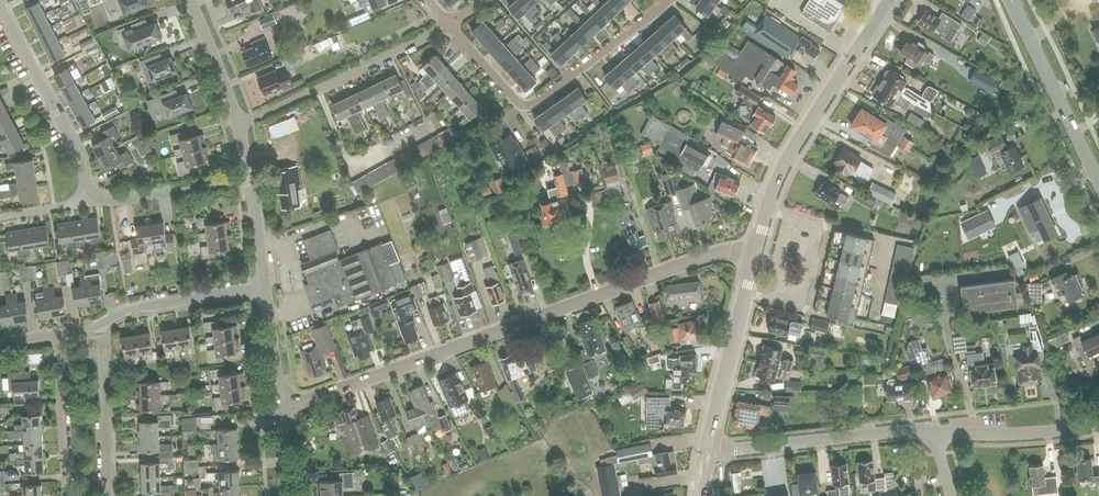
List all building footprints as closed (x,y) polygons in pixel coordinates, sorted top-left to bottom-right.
[(31,21),(45,15),(44,13),(40,6),(48,2),(47,0),(38,0),(37,1),(37,2),(25,8),(31,21)] [(87,0),(79,3),(82,10),(89,7),(87,0)] [(148,4),(146,0),(104,0),(108,10),(117,6),(120,14),(137,7),(137,9),(148,4)] [(262,8),(259,0),(226,0),(232,13),(241,9),(242,11),(250,8),(252,13),(262,8)] [(357,0),(359,7),(370,3),(371,4),(369,4),(370,9),(382,4),(384,6),(390,3),(388,0),(357,0)] [(536,17),(520,0),(516,0),(509,7),(519,18),(524,13),(532,21),(533,20),(535,22),(538,19),(536,17)] [(538,0),(520,0),(536,17),(541,13),(534,4),(538,0)] [(598,6),(592,12),(581,0),(578,0),(576,2),(588,15),(600,28),(609,19),(598,6)] [(602,3),(599,0),(592,0),(598,6),(609,19),(619,10),(610,0),(604,0),(602,3)] [(628,0),(610,0),(619,10),(629,1),(628,0)] [(695,7),(707,15),(712,9),(713,9),(718,13),(719,11),(727,16),(728,14),(721,8),(716,5),(715,5),(708,0),(700,0),(695,7)] [(843,4),(846,0),(810,0),(802,14),(801,14),(806,18),(807,17),(819,25),(830,33),(841,15),(837,12),(843,3),(843,4)] [(967,4),(961,15),(969,20),(975,9),(967,4)] [(723,5),(721,8),(728,14),(729,13),(735,17),(737,13),(732,9),(731,11),(723,5)] [(1091,11),(1098,27),(1093,29),(1098,41),(1096,42),(1098,48),(1098,7),(1091,11)] [(578,24),(590,37),(600,28),(588,15),(582,21),(570,8),(566,11),(578,24)] [(54,15),(52,11),(52,9),(44,13),(45,15),(31,21),(38,34),(51,28),(51,27),(47,19),(54,15)] [(368,11),(365,13),(346,21),(349,27),(371,17),(368,11)] [(938,19),(926,11),(922,16),(922,15),(918,20),(919,21),(918,22),(933,31),(935,28),(943,33),(941,36),(950,42),(961,25),(942,13),(938,19)] [(549,13),(544,17),(548,21),(553,17),(549,13)] [(274,14),(259,20),(263,29),(277,23),(274,14)] [(675,36),(679,32),(687,40),(692,36),(674,15),(664,23),(675,36)] [(810,43),(811,42),(802,36),(801,38),(766,15),(753,35),(788,58),(794,48),(803,54),(804,51),(814,58),(820,50),(810,43)] [(983,21),(976,16),(971,23),(979,28),(983,21)] [(502,18),(495,24),(500,30),(507,23),(502,18)] [(723,18),(715,28),(722,33),(730,23),(723,18)] [(480,40),(492,30),(489,26),(488,26),(483,20),(472,30),(480,40)] [(540,21),(534,26),(538,31),(544,25),(540,21)] [(151,42),(162,38),(156,22),(155,23),(143,28),(141,22),(117,31),(121,43),(131,39),(134,47),(151,41),(151,42)] [(59,23),(51,27),(51,28),(38,34),(44,48),(58,41),(57,40),(53,32),(61,28),(59,23)] [(664,23),(654,32),(673,53),(678,49),(670,40),(675,36),(664,23)] [(590,37),(578,24),(572,30),(574,32),(571,35),(569,33),(580,46),(590,37)] [(492,30),(480,40),(489,50),(500,40),(495,35),(496,34),(492,30)] [(553,36),(559,42),(571,55),(580,46),(569,33),(563,39),(557,32),(553,36)] [(644,41),(655,53),(660,49),(668,58),(673,53),(654,32),(644,41)] [(977,40),(985,45),(989,38),(982,33),(977,40)] [(338,34),(319,42),(321,48),(340,41),(338,34)] [(505,45),(500,40),(489,50),(498,60),(523,38),(520,35),(515,39),(513,38),(505,45)] [(60,45),(68,41),(65,36),(57,40),(58,41),(44,48),(51,61),(64,54),(60,45)] [(523,38),(498,60),(507,70),(518,60),(514,56),(523,48),(521,47),(529,39),(526,36),(523,38)] [(80,44),(83,51),(96,44),(92,38),(80,44)] [(283,38),(274,41),(279,53),(288,50),(283,38)] [(249,66),(271,57),(263,39),(252,44),(254,47),(243,52),(249,66)] [(929,63),(933,55),(924,49),(926,47),(919,42),(917,45),(909,39),(900,53),(908,58),(906,61),(913,66),(919,57),(929,63)] [(739,84),(741,80),(741,81),(745,75),(752,79),(754,77),(760,81),(766,85),(769,87),(773,82),(791,94),(798,84),(793,81),(795,78),(792,77),(795,71),(759,47),(748,40),(740,51),(725,42),(719,51),(713,47),(706,58),(732,75),(730,78),(739,84)] [(543,44),(551,53),(561,64),(571,55),(559,42),(553,48),(547,41),(543,44)] [(644,41),(634,50),(653,71),(658,66),(650,58),(655,53),(644,41)] [(97,44),(87,49),(90,56),(100,50),(97,44)] [(943,47),(937,56),(949,64),(955,56),(943,47)] [(624,58),(635,71),(640,66),(648,75),(653,71),(634,50),(624,58)] [(285,66),(302,59),(299,51),(282,58),(285,66)] [(421,79),(424,83),(445,65),(435,54),(423,65),(429,72),(421,79)] [(166,76),(177,72),(171,57),(170,57),(170,58),(158,62),(155,56),(141,62),(148,82),(165,75),(166,76)] [(531,57),(522,65),(518,60),(507,70),(516,80),(535,63),(531,57)] [(680,70),(690,61),(686,57),(676,66),(680,70)] [(624,58),(614,67),(633,88),(639,83),(631,75),(635,71),(624,58)] [(53,74),(60,87),(73,80),(72,80),(68,72),(76,68),(73,62),(65,67),(65,68),(53,74)] [(132,72),(141,68),(138,62),(129,65),(132,72)] [(536,64),(535,63),(516,80),(525,90),(536,80),(531,75),(540,68),(536,64)] [(102,68),(106,75),(112,72),(108,64),(102,68)] [(428,88),(436,81),(442,87),(454,76),(445,65),(424,83),(428,88)] [(676,66),(670,70),(673,75),(679,70),(676,66)] [(633,88),(614,67),(604,76),(615,88),(621,83),(628,92),(633,88)] [(975,69),(969,80),(992,93),(998,81),(975,69)] [(294,85),(288,70),(277,74),(275,70),(257,78),(264,95),(282,87),(283,90),(294,85)] [(888,70),(881,83),(911,101),(911,102),(931,112),(932,111),(929,101),(924,98),(921,98),(914,94),(913,91),(907,87),(906,88),(904,86),(906,81),(888,70)] [(403,100),(407,99),(412,96),(403,79),(398,82),(395,74),(382,80),(389,95),(397,91),(399,96),(401,95),(403,100)] [(60,87),(68,100),(80,93),(80,92),(75,85),(83,80),(81,76),(72,80),(73,80),(60,87)] [(463,86),(454,76),(442,87),(447,93),(439,100),(443,104),(448,100),(451,97),(463,86)] [(105,80),(109,88),(116,85),(111,77),(105,80)] [(680,83),(687,88),(690,84),(683,79),(680,83)] [(370,86),(384,117),(389,115),(383,104),(384,103),(382,99),(389,95),(382,80),(370,86)] [(421,86),(416,80),(411,85),(416,90),(421,86)] [(760,81),(757,86),(763,89),(766,85),(760,81)] [(881,83),(873,95),(891,106),(896,99),(898,100),(896,103),(906,109),(911,102),(911,101),(881,83)] [(380,119),(381,119),(383,123),(386,121),(384,117),(370,86),(357,92),(364,107),(372,104),(374,108),(375,108),(380,119)] [(451,97),(461,108),(473,97),(463,86),(451,97)] [(577,87),(566,95),(582,116),(587,112),(581,103),(586,99),(577,87)] [(744,99),(736,111),(752,121),(751,124),(764,132),(769,124),(770,125),(775,117),(756,105),(760,97),(744,87),(739,95),(744,99)] [(68,100),(75,113),(87,106),(83,98),(90,93),(88,88),(80,92),(80,93),(68,100)] [(344,98),(360,132),(367,129),(358,111),(364,107),(357,92),(344,98)] [(181,113),(192,109),(186,93),(185,94),(173,99),(171,93),(147,102),(152,114),(161,110),(164,118),(181,112),(181,113)] [(556,102),(564,114),(571,110),(577,120),(582,116),(566,95),(556,102)] [(462,126),(470,118),(482,108),(473,97),(461,108),(467,115),(459,122),(462,126)] [(360,132),(344,98),(332,105),(339,120),(347,116),(356,134),(360,132)] [(129,103),(132,111),(140,108),(137,100),(129,103)] [(90,110),(98,106),(95,101),(87,106),(75,113),(82,126),(95,119),(90,110)] [(559,118),(564,114),(556,102),(545,110),(560,132),(566,127),(559,118)] [(116,106),(102,113),(105,120),(119,112),(116,106)] [(888,126),(885,124),(862,109),(856,118),(880,133),(882,130),(898,140),(905,130),(891,121),(888,126)] [(6,110),(0,113),(0,128),(12,121),(6,110)] [(560,132),(545,110),(534,118),(542,130),(549,125),(556,135),(560,132)] [(911,113),(907,120),(920,128),(924,121),(911,113)] [(687,142),(686,142),(689,136),(651,115),(641,134),(661,144),(658,150),(698,172),(702,165),(703,166),(709,154),(687,142)] [(757,146),(740,138),(745,127),(724,117),(716,133),(726,137),(722,146),(728,148),(726,152),(732,154),(731,157),(748,165),(752,155),(753,155),(757,146)] [(888,156),(898,140),(882,130),(880,133),(856,118),(851,126),(875,141),(871,147),(888,156)] [(12,121),(0,128),(0,143),(18,133),(12,121)] [(99,157),(115,148),(111,141),(119,137),(113,126),(100,133),(103,139),(92,145),(99,157)] [(449,127),(443,131),(449,142),(455,139),(454,137),(452,132),(449,127)] [(443,131),(437,134),(444,145),(449,142),(443,131)] [(176,156),(184,154),(183,153),(203,148),(201,141),(204,140),(203,135),(186,139),(184,132),(171,136),(172,143),(180,141),(182,149),(174,151),(176,156)] [(0,143),(0,149),(5,147),(8,153),(24,145),(18,133),(0,143)] [(437,134),(432,137),(438,149),(444,145),(437,134)] [(1009,171),(1023,165),(1014,145),(1008,148),(1001,134),(985,141),(992,155),(1000,152),(1009,171)] [(149,142),(153,140),(151,135),(140,140),(142,145),(149,142)] [(511,135),(491,145),(505,171),(526,159),(516,140),(514,141),(511,135)] [(904,148),(909,140),(904,136),(899,145),(904,148)] [(432,137),(426,140),(433,152),(438,149),(432,137)] [(545,138),(539,142),(547,153),(553,149),(545,138)] [(426,140),(420,143),(427,155),(433,152),(426,140)] [(909,140),(904,148),(908,151),(914,143),(909,140)] [(142,145),(138,147),(142,155),(152,150),(149,142),(142,145)] [(651,142),(641,145),(644,156),(654,153),(651,142)] [(420,143),(415,147),(421,158),(427,155),(420,143)] [(535,145),(527,149),(534,161),(542,156),(535,145)] [(627,150),(630,160),(642,156),(639,146),(627,150)] [(204,154),(208,153),(206,147),(203,148),(183,153),(184,154),(185,161),(178,163),(181,175),(194,172),(192,165),(206,162),(204,154)] [(415,147),(409,150),(415,161),(421,158),(415,147)] [(849,172),(852,173),(857,176),(857,178),(859,180),(860,181),(862,182),(864,182),(866,180),(873,169),(860,160),(861,158),(843,147),(834,162),(837,164),(836,167),(848,174),(849,172)] [(119,155),(115,148),(99,157),(105,169),(116,163),(119,169),(133,162),(127,151),(119,155)] [(409,150),(403,153),(409,165),(415,161),(409,150)] [(409,165),(403,153),(397,156),(404,168),(409,165)] [(398,171),(404,168),(397,156),(392,160),(398,171)] [(986,173),(978,156),(968,161),(976,178),(986,173)] [(15,168),(16,175),(34,172),(32,159),(5,164),(6,170),(15,168)] [(392,160),(385,163),(392,175),(398,171),(392,160)] [(385,163),(380,166),(386,178),(392,175),(385,163)] [(298,190),(301,190),(297,165),(272,169),(276,194),(280,193),(282,209),(300,207),(298,190)] [(380,166),(374,169),(381,181),(386,178),(380,166)] [(606,183),(619,180),(615,167),(602,170),(606,183)] [(570,171),(573,182),(573,185),(585,182),(582,168),(570,171)] [(374,169),(368,173),(374,184),(381,181),(374,169)] [(553,171),(559,195),(568,193),(565,184),(562,169),(561,169),(553,171)] [(37,186),(34,172),(16,175),(18,183),(8,185),(9,190),(37,186)] [(675,191),(670,172),(661,175),(666,194),(675,191)] [(733,196),(739,181),(716,172),(713,180),(718,182),(716,188),(733,196)] [(368,173),(362,176),(369,188),(374,184),(368,173)] [(411,174),(404,177),(408,187),(415,184),(411,174)] [(362,176),(357,179),(363,191),(369,188),(362,176)] [(501,177),(490,181),(494,193),(505,189),(501,177)] [(358,193),(363,191),(357,179),(352,182),(358,193)] [(844,204),(848,197),(840,192),(840,191),(823,181),(816,194),(833,204),(836,199),(844,204)] [(896,193),(873,182),(867,193),(891,204),(896,193)] [(37,186),(9,190),(10,196),(20,194),(21,202),(39,199),(37,186)] [(480,189),(482,196),(492,192),(491,186),(480,189)] [(709,197),(702,199),(701,196),(694,198),(690,186),(678,190),(684,209),(691,207),(696,224),(713,219),(708,205),(711,204),(709,197)] [(856,190),(853,197),(872,208),(876,201),(856,190)] [(546,214),(541,216),(543,224),(547,223),(547,224),(557,221),(557,219),(566,217),(561,199),(559,200),(558,196),(557,194),(556,194),(552,195),(551,196),(551,198),(542,200),(543,204),(546,214)] [(1043,194),(1019,205),(1031,230),(1039,226),(1045,238),(1061,231),(1043,194)] [(639,237),(634,225),(635,225),(634,220),(629,219),(628,216),(620,195),(608,199),(619,227),(621,226),(630,250),(647,244),(643,235),(639,237)] [(667,232),(668,235),(677,232),(674,224),(676,223),(673,213),(675,213),(671,200),(657,205),(665,231),(667,232)] [(963,202),(960,207),(965,210),(968,205),(963,202)] [(658,238),(668,235),(667,232),(665,231),(657,205),(645,208),(652,230),(655,229),(658,238)] [(728,206),(719,209),(721,217),(730,215),(728,206)] [(988,208),(961,222),(968,236),(996,223),(988,208)] [(83,220),(87,238),(94,236),(95,246),(101,245),(97,217),(83,220)] [(208,237),(227,235),(226,228),(230,227),(229,222),(211,224),(210,217),(197,219),(198,226),(206,225),(207,233),(199,234),(200,239),(208,238),(208,237)] [(83,220),(70,222),(75,249),(81,248),(79,239),(87,238),(83,220)] [(69,250),(75,249),(70,222),(57,224),(60,242),(68,241),(69,250)] [(153,242),(155,252),(161,251),(162,249),(162,250),(174,248),(172,233),(165,234),(163,222),(150,224),(153,242)] [(145,244),(153,242),(150,224),(136,226),(138,238),(132,239),(134,254),(146,252),(145,244)] [(33,228),(36,246),(43,245),(45,254),(51,253),(46,226),(33,228)] [(33,228),(20,230),(24,257),(30,257),(28,247),(36,246),(33,228)] [(392,240),(381,244),(381,243),(338,260),(335,250),(338,249),(330,229),(305,239),(313,258),(303,262),(310,282),(306,283),(314,304),(333,296),(337,306),(397,283),(389,263),(399,259),(392,240)] [(19,258),(24,257),(20,230),(7,232),(10,250),(17,249),(19,258)] [(853,328),(874,241),(834,231),(815,312),(837,318),(836,324),(853,328)] [(521,233),(514,235),(520,253),(527,251),(521,233)] [(228,241),(232,240),(231,234),(227,235),(208,237),(208,238),(209,245),(201,247),(203,259),(216,257),(215,251),(229,249),(228,241)] [(476,239),(465,243),(472,261),(483,257),(476,239)] [(895,250),(913,254),(914,248),(897,244),(895,250)] [(1006,253),(1014,270),(1026,264),(1018,248),(1006,253)] [(913,254),(895,250),(894,257),(912,260),(913,254)] [(117,253),(107,253),(107,262),(117,262),(117,253)] [(104,255),(96,256),(98,269),(105,268),(104,255)] [(460,295),(454,297),(461,315),(475,310),(475,309),(482,306),(476,290),(474,291),(470,281),(471,280),(462,255),(449,260),(454,276),(457,275),(461,285),(457,287),(460,295)] [(912,260),(894,257),(893,263),(910,267),(912,260)] [(130,259),(122,260),(124,273),(132,272),(130,259)] [(63,261),(65,274),(66,274),(67,286),(74,285),(70,260),(63,261)] [(532,289),(525,267),(522,260),(509,264),(520,293),(532,289)] [(58,275),(65,274),(63,261),(56,262),(58,275)] [(446,282),(454,279),(447,262),(436,267),(440,275),(443,274),(446,282)] [(910,267),(893,263),(891,269),(909,273),(910,267)] [(25,267),(26,267),(28,281),(35,279),(33,265),(25,267)] [(490,285),(486,287),(492,303),(493,303),(494,304),(500,302),(499,301),(505,299),(499,283),(501,282),(497,271),(495,272),(493,265),(483,268),(486,276),(487,275),(490,285)] [(28,281),(26,267),(19,269),(21,282),(28,281)] [(907,280),(909,273),(891,269),(890,276),(907,280)] [(1068,300),(1082,294),(1072,274),(1068,276),(1066,271),(1051,278),(1059,294),(1063,292),(1064,294),(1065,293),(1068,300)] [(103,301),(100,283),(101,283),(99,273),(85,276),(89,304),(103,301)] [(438,274),(431,277),(436,288),(443,285),(438,274)] [(76,306),(89,304),(85,276),(79,277),(81,286),(73,287),(76,306)] [(907,280),(890,276),(888,282),(906,286),(907,280)] [(963,314),(1017,307),(1014,280),(960,287),(963,314)] [(411,286),(416,298),(422,296),(422,294),(428,291),(424,281),(411,286)] [(668,303),(701,299),(699,281),(666,286),(668,303)] [(906,286),(888,282),(887,289),(905,293),(906,286)] [(184,283),(177,284),(178,290),(178,291),(186,290),(185,288),(184,283)] [(1028,303),(1042,303),(1042,283),(1028,283),(1028,303)] [(48,288),(53,316),(66,314),(63,295),(55,297),(54,287),(48,288)] [(36,296),(37,300),(36,300),(39,318),(53,316),(48,288),(43,289),(44,295),(36,296)] [(886,295),(903,299),(905,293),(887,289),(886,295)] [(0,305),(0,309),(1,316),(2,324),(16,322),(11,294),(6,295),(7,304),(0,305)] [(16,294),(11,294),(16,322),(29,320),(26,301),(18,303),(16,294)] [(409,294),(392,300),(399,318),(397,319),(406,341),(418,337),(413,324),(414,323),(411,314),(410,314),(408,311),(415,309),(409,294)] [(434,325),(448,320),(445,311),(446,310),(443,303),(441,304),(437,295),(428,299),(431,307),(428,308),(434,325)] [(903,299),(886,295),(884,302),(902,305),(903,299)] [(651,312),(654,322),(664,319),(659,300),(649,303),(650,307),(651,312)] [(640,317),(638,313),(637,313),(632,301),(625,304),(635,330),(646,325),(643,316),(640,317)] [(369,306),(372,314),(376,313),(379,306),(378,303),(369,306)] [(619,317),(625,333),(635,330),(625,304),(615,307),(619,317)] [(365,308),(358,310),(360,316),(367,314),(365,308)] [(1030,314),(1023,315),(1025,323),(1035,322),(1034,318),(1030,318),(1030,314)] [(364,328),(347,334),(355,355),(358,354),(359,358),(369,355),(368,350),(371,349),(366,333),(374,330),(368,315),(360,318),(364,328)] [(799,335),(802,323),(788,319),(787,320),(772,316),(768,330),(786,335),(787,332),(799,335)] [(577,325),(585,351),(587,357),(605,351),(596,324),(593,325),(591,320),(577,325)] [(697,336),(697,334),(699,332),(698,327),(695,325),(694,320),(679,323),(679,326),(670,328),(672,342),(682,340),(682,339),(686,338),(687,343),(697,341),(696,336),(697,336)] [(821,320),(818,330),(827,332),(829,322),(821,320)] [(215,341),(235,339),(234,332),(238,331),(237,326),(219,328),(218,321),(205,322),(206,330),(214,329),(215,336),(206,337),(207,343),(215,342),(215,341)] [(188,355),(193,355),(189,327),(181,328),(181,324),(175,325),(175,329),(178,349),(180,348),(187,347),(188,355)] [(320,354),(335,348),(326,324),(311,330),(317,344),(301,350),(309,373),(312,372),(313,376),(323,372),(321,368),(325,367),(320,354)] [(181,357),(180,348),(178,349),(175,329),(168,330),(167,326),(162,327),(166,350),(173,349),(175,357),(181,357)] [(646,328),(649,339),(657,337),(653,326),(646,328)] [(1023,353),(1016,354),(1018,369),(1020,369),(1022,380),(1038,378),(1037,367),(1039,366),(1037,349),(1045,349),(1037,327),(1028,328),(1030,342),(1022,343),(1023,353)] [(148,361),(153,360),(149,333),(141,334),(140,330),(135,331),(135,335),(138,355),(139,354),(147,353),(148,361)] [(140,362),(139,354),(138,355),(135,335),(128,336),(128,332),(122,333),(126,356),(134,355),(135,363),(140,362)] [(1098,350),(1098,333),(1082,341),(1079,335),(1073,338),(1091,377),(1098,373),(1098,370),(1091,354),(1098,350)] [(633,344),(628,334),(622,337),(628,348),(633,344)] [(955,353),(966,352),(968,370),(970,370),(972,387),(996,384),(993,363),(984,365),(983,353),(976,354),(975,351),(967,352),(965,335),(953,336),(955,353)] [(1049,340),(1048,341),(1052,349),(1061,344),(1057,337),(1049,340)] [(922,361),(924,368),(927,378),(932,396),(953,390),(947,371),(947,372),(944,362),(931,366),(928,358),(930,358),(927,347),(922,349),(919,338),(909,341),(906,352),(908,360),(916,358),(917,362),(922,361)] [(236,345),(239,344),(239,339),(235,339),(215,341),(215,342),(216,350),(208,351),(209,363),(223,361),(222,355),(237,353),(236,345)] [(764,344),(760,361),(791,369),(794,360),(780,356),(782,349),(764,344)] [(811,350),(810,357),(824,358),(824,351),(811,350)] [(530,372),(538,369),(534,357),(526,360),(523,351),(501,359),(508,380),(514,391),(511,393),(516,402),(524,399),(515,378),(530,372)] [(658,354),(647,358),(649,365),(660,361),(658,354)] [(673,379),(672,387),(672,388),(681,389),(681,383),(695,383),(696,355),(680,356),(680,358),(669,358),(668,369),(673,368),(673,379)] [(581,364),(588,379),(599,374),(593,359),(591,359),(581,364)] [(479,391),(480,391),(482,397),(486,401),(494,392),(492,387),(496,385),(487,361),(470,368),(479,391)] [(791,369),(760,361),(756,376),(774,381),(775,376),(789,380),(791,369)] [(579,362),(565,369),(579,398),(593,391),(579,362)] [(898,380),(913,376),(910,365),(895,369),(898,380)] [(221,388),(241,386),(240,379),(243,378),(242,373),(225,375),(224,368),(211,370),(211,377),(220,376),(221,384),(212,385),(213,390),(221,390),(221,388)] [(10,388),(13,388),(14,406),(26,405),(26,398),(39,397),(38,380),(31,380),(30,371),(8,373),(10,388)] [(477,399),(470,404),(464,390),(460,381),(459,382),(455,373),(453,373),(450,373),(444,375),(442,378),(439,379),(451,406),(452,406),(456,415),(471,408),(478,418),(487,412),(477,399)] [(181,376),(181,385),(190,385),(189,375),(181,376)] [(909,383),(896,385),(896,381),(896,380),(895,379),(893,379),(889,379),(888,381),(887,382),(887,386),(886,386),(888,400),(897,399),(897,400),(911,399),(909,383)] [(802,381),(786,380),(786,391),(801,392),(802,381)] [(161,395),(160,387),(169,387),(168,382),(140,383),(140,390),(137,390),(137,396),(140,396),(161,395)] [(635,399),(648,391),(642,382),(629,390),(635,399)] [(409,392),(413,401),(416,400),(416,402),(420,401),(421,405),(426,419),(428,418),(433,429),(433,428),(435,432),(442,427),(445,433),(453,430),(446,415),(439,418),(432,401),(429,402),(423,385),(413,388),(413,390),(409,392)] [(242,392),(245,392),(244,386),(241,386),(221,388),(221,390),(222,397),(214,398),(215,410),(229,409),(228,402),(242,400),(242,392)] [(507,387),(499,391),(507,407),(515,403),(507,387)] [(161,401),(169,400),(178,400),(178,394),(161,395),(140,396),(141,404),(137,404),(137,410),(161,409),(161,401)] [(794,396),(775,395),(774,403),(794,404),(794,396)] [(381,421),(386,431),(385,431),(389,439),(398,434),(389,418),(397,415),(390,397),(376,403),(383,420),(381,421)] [(669,402),(670,402),(670,397),(647,397),(647,401),(647,408),(648,408),(648,428),(659,428),(659,430),(663,430),(665,423),(666,424),(669,425),(671,424),(683,426),(683,424),(684,423),(685,420),(684,419),(685,411),(675,409),(674,408),(671,407),(670,407),(670,408),(669,408),(669,402)] [(406,411),(412,425),(418,431),(425,424),(427,431),(433,429),(428,418),(426,419),(421,405),(420,401),(416,402),(416,400),(413,401),(415,407),(406,411)] [(769,418),(771,407),(760,405),(738,402),(735,424),(757,427),(757,428),(765,429),(767,417),(769,418)] [(352,456),(378,447),(368,416),(359,418),(355,407),(344,411),(343,409),(334,412),(339,424),(341,423),(352,456)] [(14,425),(15,430),(42,428),(41,414),(22,415),(23,424),(14,425)] [(158,421),(140,422),(140,436),(158,435),(158,428),(171,427),(171,415),(158,415),(158,421)] [(183,431),(197,430),(197,418),(182,418),(183,431)] [(15,430),(15,431),(9,431),(9,439),(24,438),(24,444),(43,442),(42,428),(15,430)] [(219,444),(237,443),(237,434),(238,434),(238,428),(235,428),(234,429),(218,430),(212,430),(213,436),(218,436),(219,444)] [(413,434),(421,452),(424,451),(421,446),(425,444),(420,434),(419,435),(418,432),(413,434)] [(421,452),(413,434),(406,437),(410,446),(414,455),(421,452)] [(158,435),(140,436),(141,450),(159,450),(160,456),(172,456),(172,444),(159,444),(158,435)] [(388,439),(381,443),(387,453),(394,449),(388,439)] [(43,442),(24,444),(25,452),(10,453),(10,459),(44,456),(43,442)] [(238,452),(237,443),(219,444),(210,444),(211,452),(213,452),(213,459),(220,459),(236,458),(236,459),(240,459),(239,452),(238,452)] [(638,459),(639,463),(652,461),(653,468),(655,468),(657,477),(677,473),(673,452),(669,453),(669,452),(653,455),(651,443),(616,450),(617,456),(606,458),(608,465),(597,467),(603,495),(619,495),(621,495),(619,487),(623,486),(620,475),(617,476),(614,463),(638,459)] [(486,450),(478,454),(481,461),(489,458),(486,450)] [(45,471),(44,456),(10,459),(17,459),(17,464),(26,464),(26,472),(45,471)] [(160,462),(141,462),(142,477),(160,477),(160,469),(173,468),(172,456),(160,456),(160,462)] [(1098,483),(1098,471),(1092,472),(1091,458),(1076,460),(1078,472),(1076,472),(1076,477),(1078,477),(1079,480),(1090,478),(1091,484),(1098,483)] [(183,467),(198,467),(198,459),(183,460),(183,467)] [(884,477),(875,478),(873,461),(858,463),(860,482),(867,481),(868,491),(886,489),(891,487),(890,484),(893,479),(892,474),(884,475),(884,477)] [(447,462),(442,465),(447,476),(453,473),(447,462)] [(835,485),(836,495),(839,495),(850,495),(846,464),(831,466),(833,485),(835,485)] [(1032,486),(1045,485),(1046,494),(1059,493),(1057,475),(1050,476),(1050,479),(1045,480),(1043,464),(1029,466),(1032,486)] [(220,479),(220,486),(239,486),(239,477),(240,477),(240,471),(236,471),(220,472),(214,473),(214,479),(220,479)] [(321,495),(343,495),(343,488),(354,487),(354,472),(340,473),(340,480),(320,482),(321,495)] [(801,494),(810,493),(810,495),(817,495),(815,472),(799,474),(800,482),(791,483),(792,493),(801,492),(801,494)] [(417,490),(426,486),(421,474),(412,477),(417,490)] [(142,477),(143,492),(161,491),(161,495),(174,495),(174,486),(160,486),(160,477),(142,477)] [(41,484),(22,486),(23,495),(15,495),(42,495),(41,484)] [(220,486),(221,495),(215,495),(241,495),(240,495),(239,486),(220,486)]
